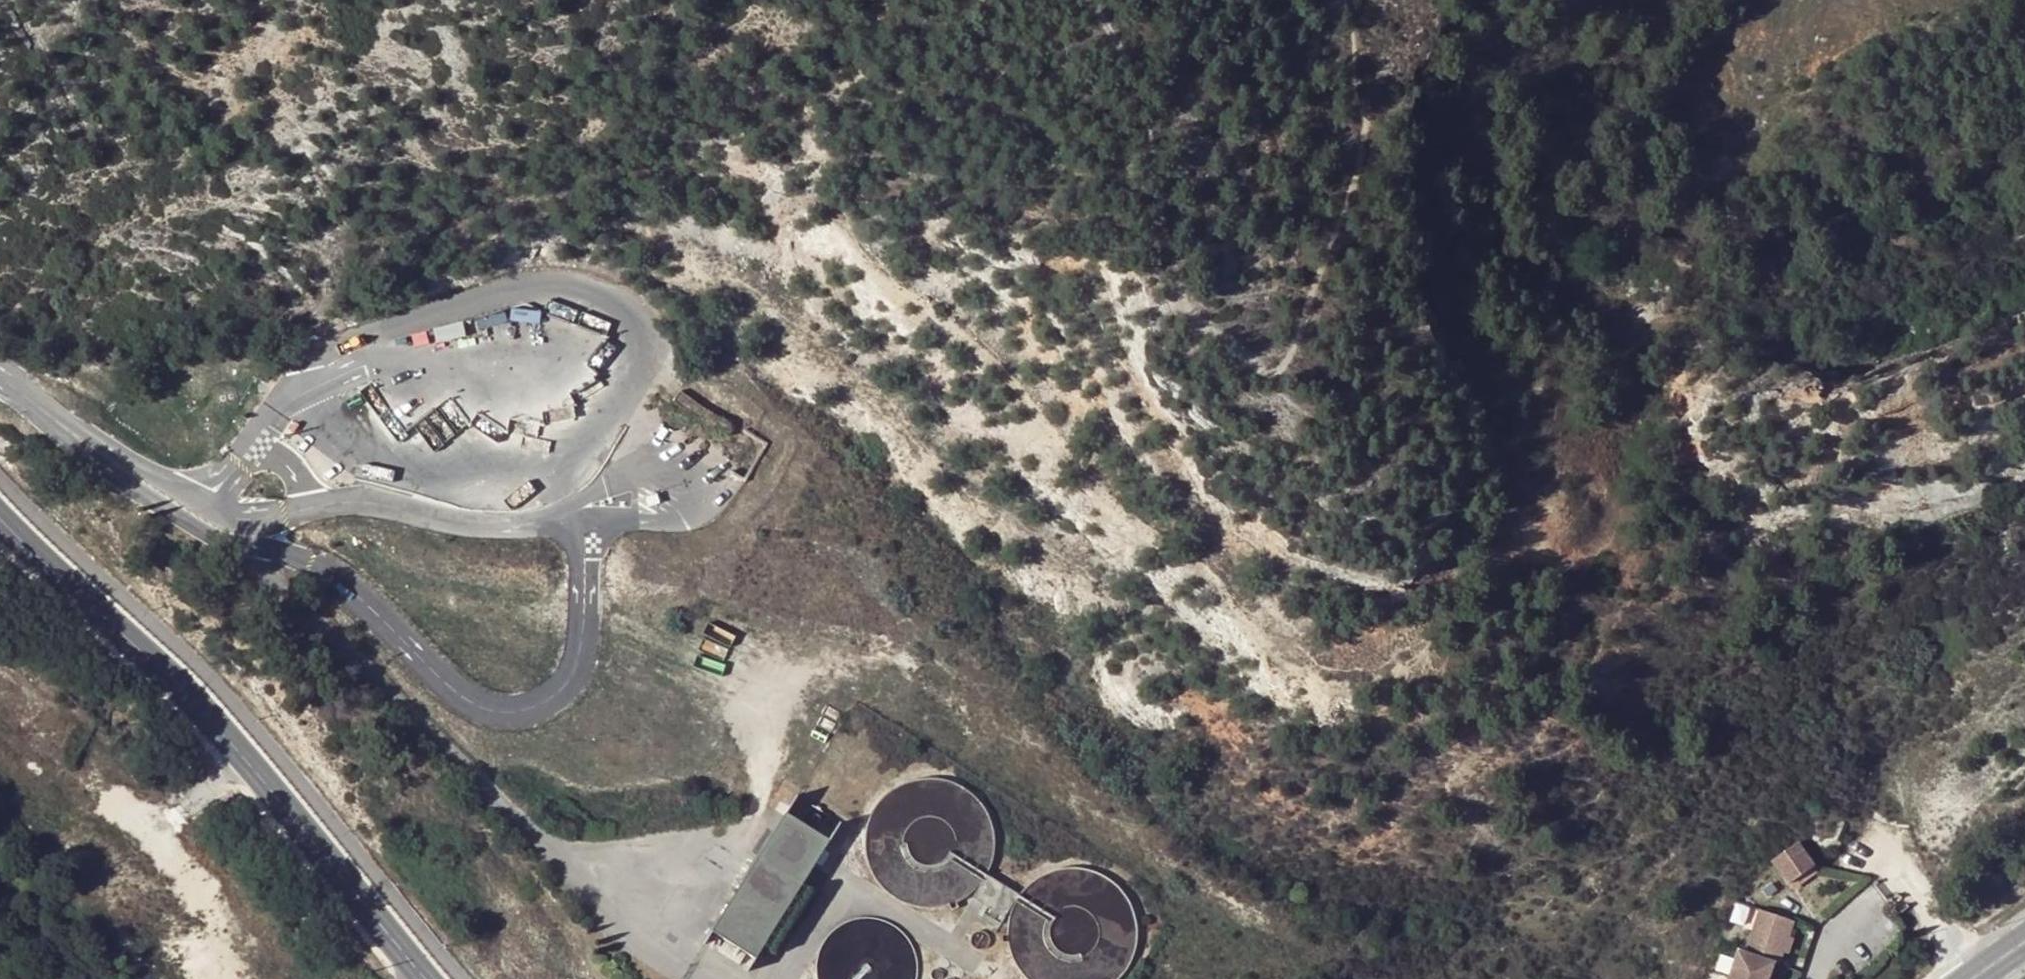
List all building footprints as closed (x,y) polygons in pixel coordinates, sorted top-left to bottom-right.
[(294,422),(289,429),(294,433),(299,425),(294,422)] [(786,813),(711,931),(756,960),(830,841),(786,813)] [(1797,842),(1770,861),(1787,885),(1814,867),(1797,842)] [(987,876),(977,888),(971,898),(981,904),(974,916),(997,930),(1012,906),(1018,895),(987,876)] [(1759,910),(1744,953),(1773,963),(1778,965),(1792,921),(1759,910)] [(1727,978),(1767,978),(1773,963),(1744,953),(1737,950),(1727,978)] [(870,961),(872,971),(842,978),(913,978),(905,951),(870,961)]
